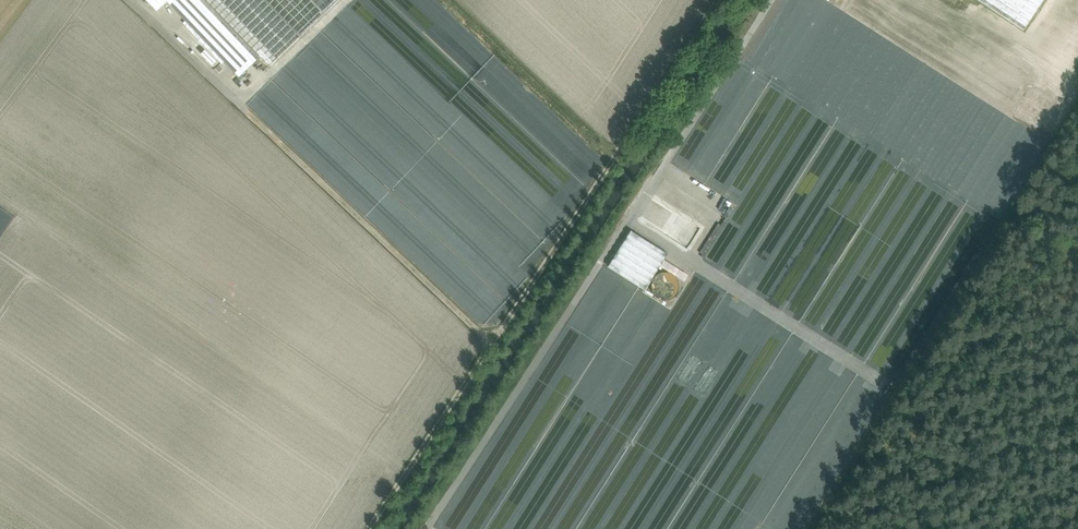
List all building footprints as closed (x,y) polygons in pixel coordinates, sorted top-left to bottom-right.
[(161,0),(146,0),(157,11),(164,4),(161,0)] [(164,4),(246,89),(300,36),(266,0),(161,0),(164,4)] [(311,0),(266,0),(300,36),(324,14),(311,0)] [(324,14),(338,0),(311,0),(324,14)] [(804,218),(816,224),(821,214),(812,209),(809,216),(806,214),(804,218)] [(645,290),(668,252),(630,229),(607,267),(645,290)] [(661,266),(684,279),(690,269),(667,255),(661,266)]
